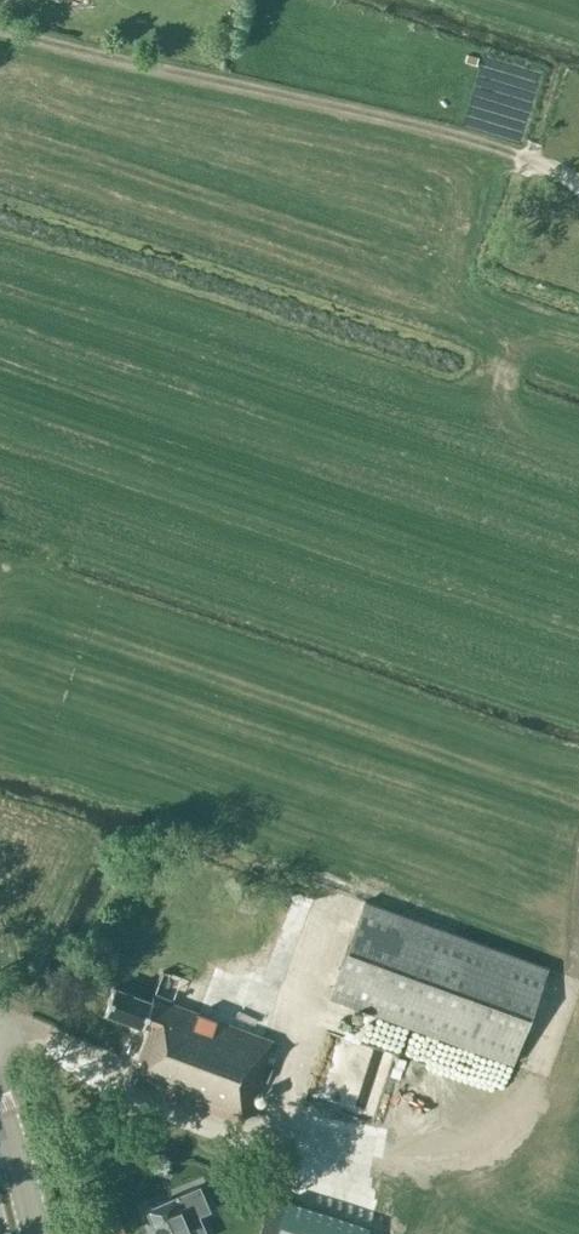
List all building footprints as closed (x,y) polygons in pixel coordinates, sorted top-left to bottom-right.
[(511,1063),(546,966),(364,899),(329,996),(511,1063)] [(151,1001),(113,987),(104,1012),(142,1027),(143,1025),(149,1027),(137,1060),(142,1062),(134,1081),(242,1122),(258,1078),(266,1081),(273,1064),(264,1060),(272,1040),(153,996),(151,1001)] [(197,1161),(171,1172),(177,1187),(183,1184),(186,1192),(146,1209),(157,1233),(204,1233),(197,1217),(210,1211),(207,1204),(219,1199),(245,1210),(255,1184),(197,1161)] [(253,1233),(350,1233),(354,1221),(265,1194),(253,1233)]
